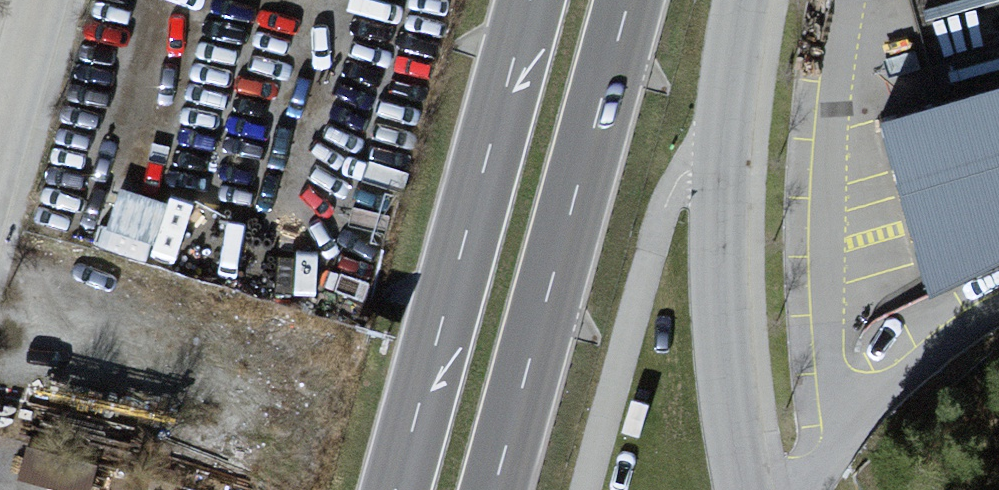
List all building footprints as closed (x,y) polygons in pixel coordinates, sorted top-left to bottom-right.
[(943,104),(881,124),(930,298),(998,264),(998,0),(914,0),(943,104)]
